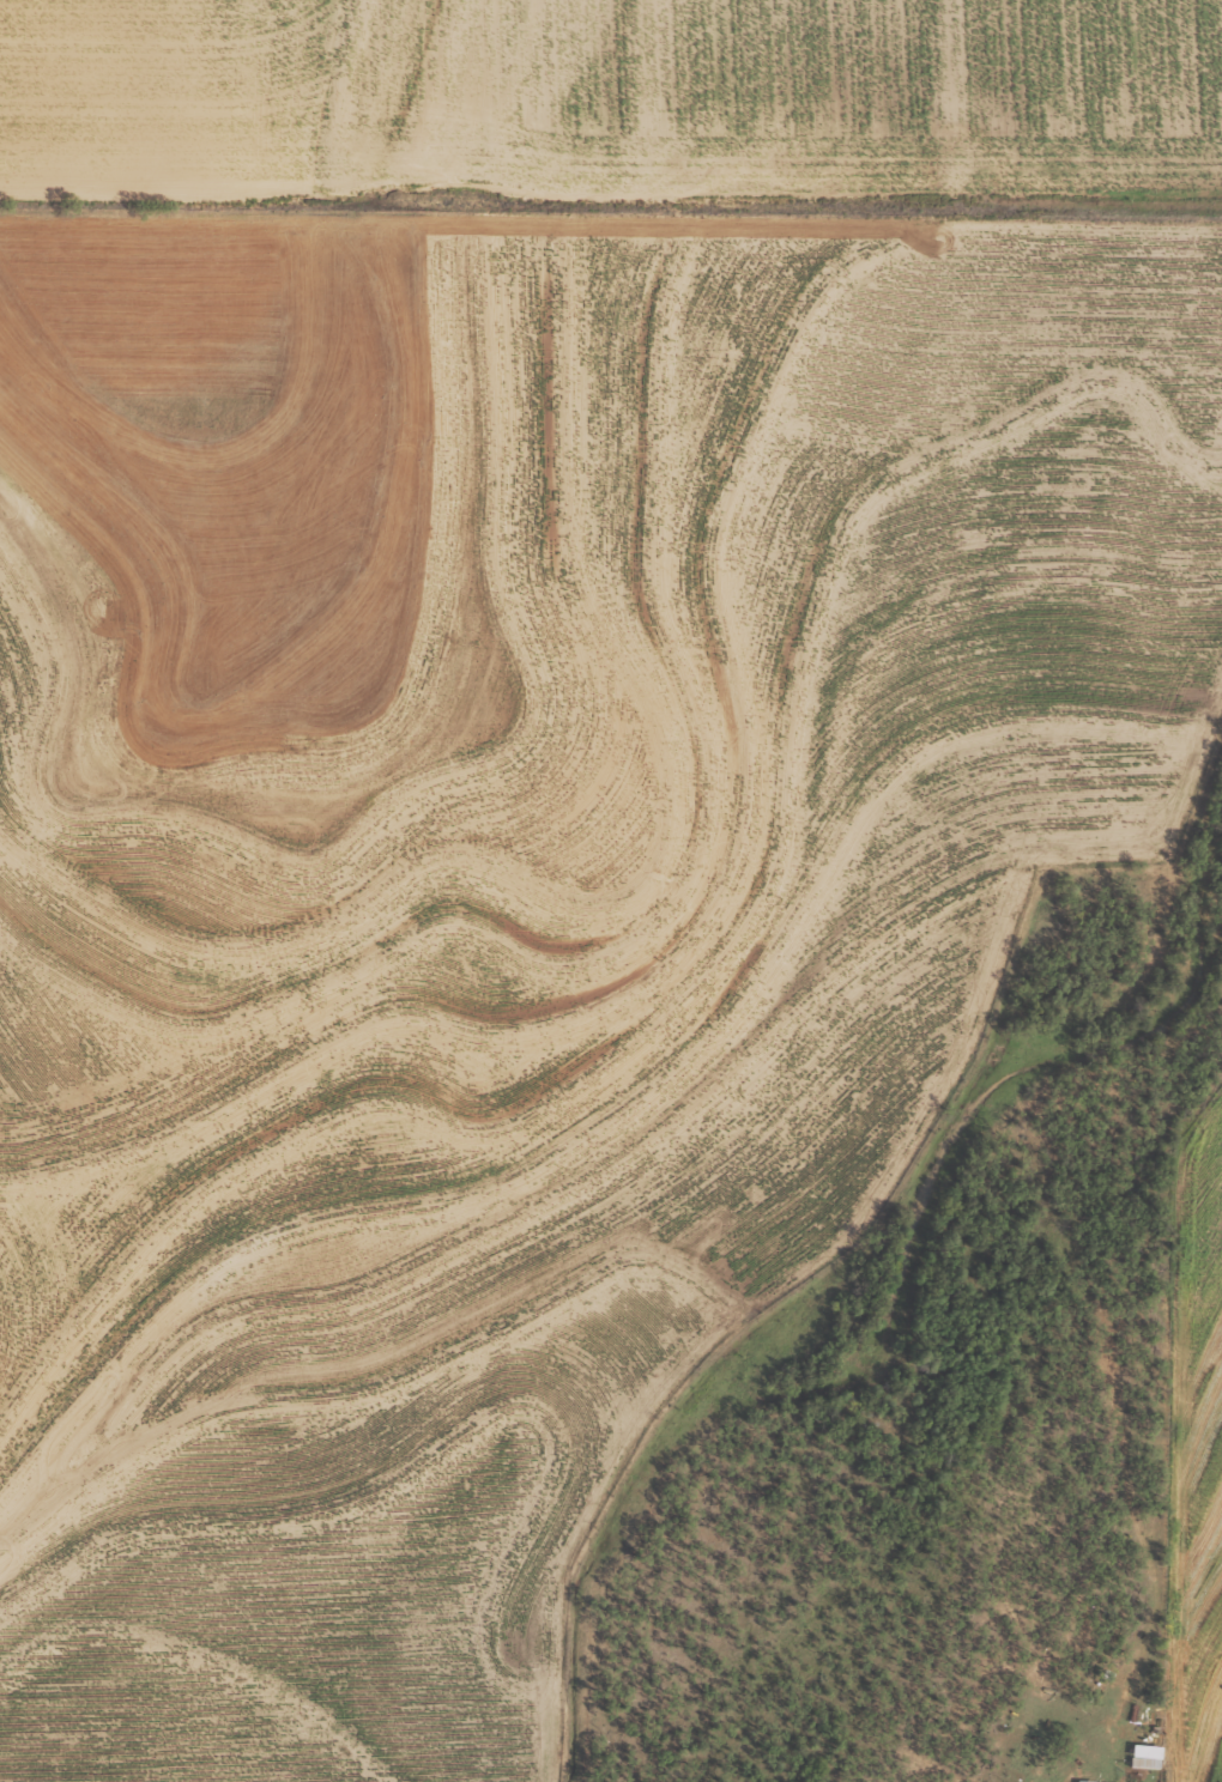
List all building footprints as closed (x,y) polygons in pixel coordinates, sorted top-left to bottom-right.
[(1136,1757),(1136,1768),(1166,1769),(1166,1759),(1136,1757)]
